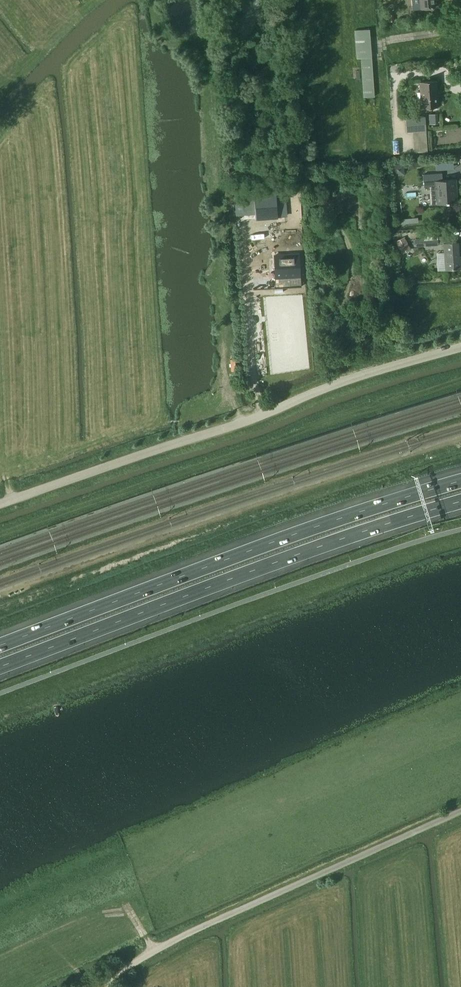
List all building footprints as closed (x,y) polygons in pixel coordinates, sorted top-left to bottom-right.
[(384,22),(395,21),(394,13),(384,14),(384,22)] [(369,29),(354,30),(356,59),(361,58),(361,67),(363,97),(375,96),(370,29),(369,29)] [(439,106),(437,80),(420,81),(422,108),(439,106)] [(427,130),(425,115),(406,117),(407,132),(413,131),(415,131),(421,130),(427,130)] [(415,131),(413,131),(414,142),(427,141),(427,130),(421,130),(415,131)] [(408,161),(408,169),(416,168),(416,167),(422,166),(422,161),(416,162),(416,161),(408,161)] [(456,179),(442,180),(442,173),(423,173),(424,187),(431,187),(432,204),(436,204),(458,203),(456,179)] [(276,194),(253,196),(255,220),(278,218),(276,194)] [(439,245),(438,237),(421,238),(421,246),(439,245)] [(399,244),(398,245),(400,249),(400,250),(409,246),(406,240),(404,241),(399,244)] [(460,256),(459,256),(458,243),(444,244),(445,269),(460,268),(460,256)] [(300,255),(276,257),(278,283),(303,280),(300,255)] [(400,281),(406,278),(403,272),(397,275),(400,281)] [(288,354),(301,352),(301,348),(307,347),(306,336),(288,339),(288,341),(286,341),(288,354)]
